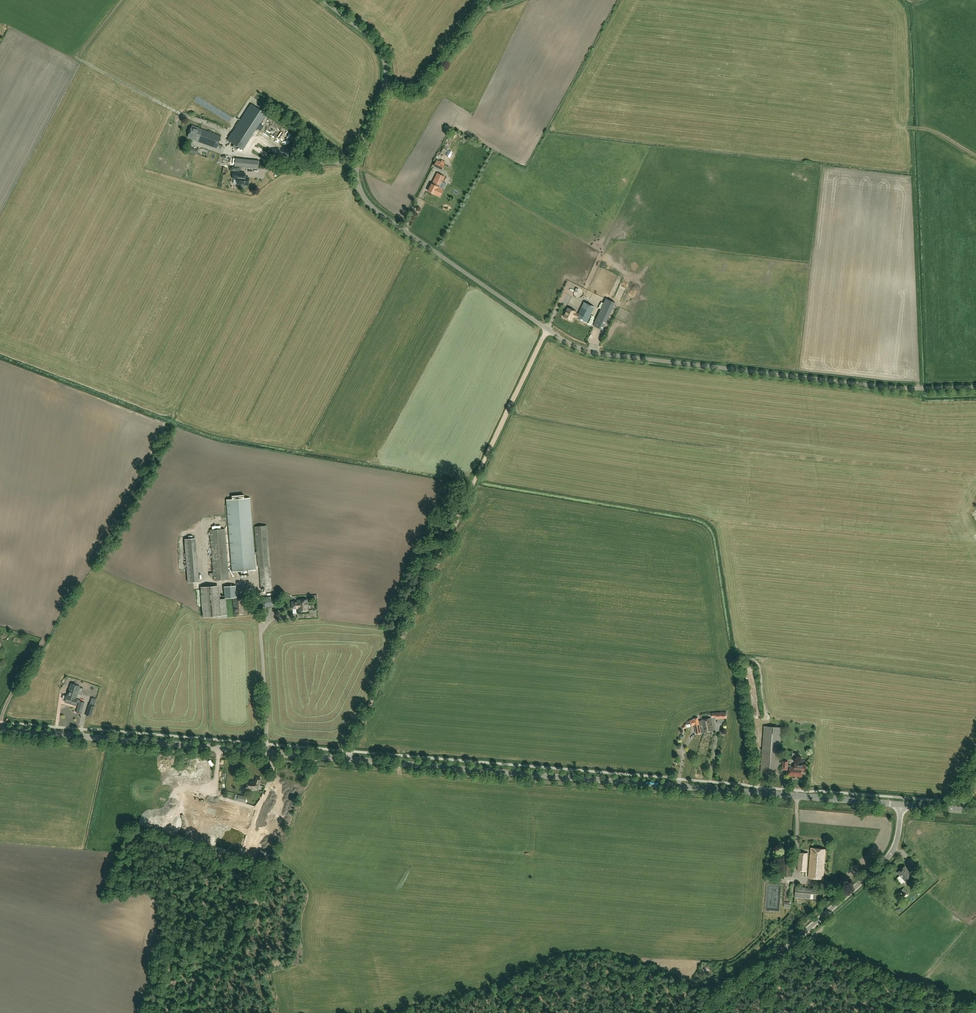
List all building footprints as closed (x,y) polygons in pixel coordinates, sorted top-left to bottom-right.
[(242,150),(266,114),(251,104),(227,140),(242,150)] [(192,125),(188,137),(221,150),(223,146),(218,144),(221,136),(192,125)] [(234,166),(258,168),(259,160),(235,158),(234,166)] [(446,167),(448,161),(442,158),(441,161),(436,158),(434,163),(442,167),(443,166),(446,167)] [(246,185),(246,184),(249,185),(250,177),(246,177),(246,173),(235,171),(234,178),(239,179),(238,183),(242,184),(242,185),(243,186),(245,186),(246,185)] [(440,185),(444,176),(437,173),(433,181),(433,182),(432,184),(428,191),(434,194),(434,193),(440,196),(443,190),(438,187),(439,185),(440,185)] [(600,285),(596,294),(610,299),(613,291),(600,285)] [(586,299),(592,301),(595,292),(590,290),(586,299)] [(605,320),(613,302),(606,299),(598,316),(594,326),(603,330),(607,321),(605,320)] [(587,323),(594,307),(584,302),(578,314),(577,318),(587,323)] [(572,321),(574,317),(577,318),(578,314),(575,313),(576,312),(568,308),(564,317),(572,321)] [(227,500),(232,571),(255,570),(250,498),(244,498),(244,495),(232,496),(232,499),(227,500)] [(261,588),(271,588),(266,525),(255,526),(258,567),(259,567),(261,588)] [(210,530),(214,573),(210,573),(210,576),(214,576),(214,580),(229,579),(225,529),(210,530)] [(185,539),(188,583),(198,582),(194,538),(185,539)] [(221,587),(222,599),(237,597),(236,585),(221,587)] [(226,598),(218,599),(217,586),(201,587),(204,617),(217,616),(217,618),(228,618),(226,598)] [(271,597),(263,597),(264,607),(276,606),(275,598),(271,598),(271,597)] [(291,602),(292,609),(296,608),(298,608),(298,611),(307,611),(307,609),(309,609),(308,606),(307,606),(307,600),(297,600),(298,602),(291,602)] [(72,683),(68,696),(76,699),(80,686),(72,683)] [(83,692),(76,712),(81,714),(87,694),(83,692)] [(77,699),(76,699),(68,696),(67,696),(65,702),(75,705),(77,699)] [(91,717),(95,705),(90,703),(86,716),(91,717)] [(704,733),(702,720),(699,721),(698,718),(694,719),(694,720),(690,720),(691,726),(695,725),(697,734),(704,733)] [(702,720),(704,733),(713,731),(711,718),(702,720)] [(778,772),(782,727),(764,726),(760,771),(778,772)] [(789,775),(802,776),(802,771),(805,771),(806,765),(795,764),(794,767),(790,766),(789,775)] [(257,785),(261,778),(257,776),(255,781),(247,781),(247,789),(257,790),(257,785)] [(187,797),(184,806),(211,815),(214,815),(217,817),(223,819),(224,819),(224,813),(223,814),(221,812),(221,807),(223,803),(220,800),(219,801),(219,802),(216,803),(219,805),(218,808),(214,806),(213,809),(209,809),(208,806),(208,802),(209,801),(208,796),(199,793),(198,795),(194,795),(193,799),(187,797)] [(250,827),(255,812),(241,807),(236,822),(250,827)] [(791,876),(794,849),(784,848),(782,875),(791,876)] [(823,879),(826,849),(811,848),(809,878),(823,879)] [(807,853),(798,852),(797,871),(806,871),(807,853)] [(898,872),(906,882),(914,876),(905,866),(898,872)] [(795,897),(821,899),(822,889),(796,887),(795,897)] [(908,893),(904,888),(900,891),(903,896),(908,893)]
